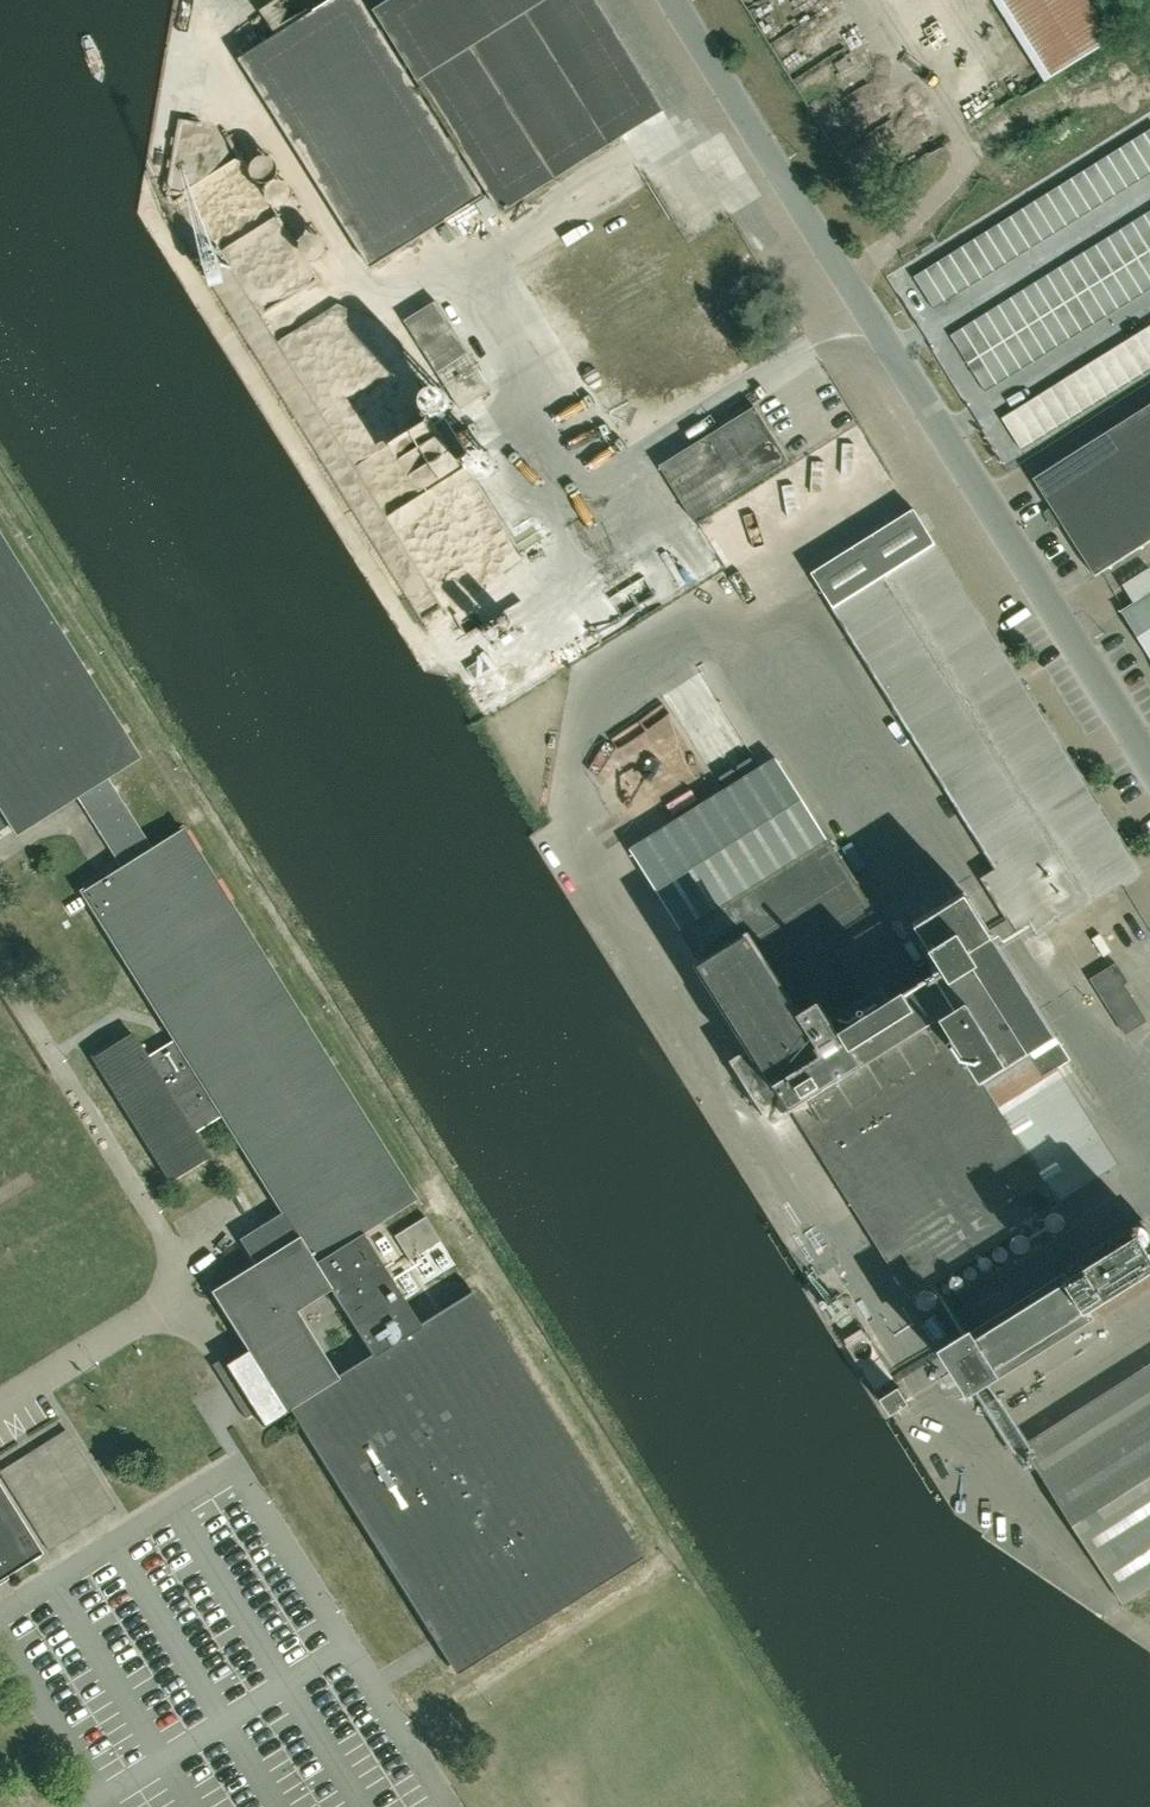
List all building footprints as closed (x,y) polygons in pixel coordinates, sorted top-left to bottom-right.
[(663,112),(645,81),(594,0),(393,0),(377,10),(422,82),(454,134),(447,139),(411,81),(370,15),(360,0),(334,0),(240,59),(255,82),(370,268),(381,261),(431,230),(484,198),(456,153),(463,149),(501,211),(619,139),(663,112)] [(1087,0),(993,0),(1043,80),(1111,38),(1087,0)] [(1145,133),(1133,141),(1149,168),(1149,141),(1145,133)] [(1141,181),(1149,175),(1149,168),(1133,141),(1121,148),(1141,181)] [(1121,148),(1109,156),(1129,188),(1141,181),(1121,148)] [(1109,156),(1096,164),(1116,196),(1129,188),(1109,156)] [(1104,203),(1116,196),(1096,164),(1084,171),(1104,203)] [(1104,203),(1084,171),(1072,179),(1092,211),(1104,203)] [(1072,179),(1060,186),(1080,218),(1092,211),(1072,179)] [(1068,226),(1080,218),(1060,186),(1048,194),(1068,226)] [(1056,233),(1068,226),(1048,194),(1036,201),(1056,233)] [(1023,209),(1044,241),(1056,233),(1036,201),(1023,209)] [(1044,241),(1023,209),(1011,216),(1031,248),(1044,241)] [(1149,250),(1149,223),(1145,214),(1133,222),(1149,250)] [(999,224),(1019,256),(1031,248),(1011,216),(999,224)] [(1133,222),(1121,230),(1138,258),(1149,250),(1133,222)] [(987,231),(1007,264),(1019,256),(999,224),(987,231)] [(1121,230),(1108,237),(1126,265),(1138,258),(1121,230)] [(1007,264),(987,231),(975,239),(995,271),(1007,264)] [(1114,273),(1126,265),(1108,237),(1096,245),(1114,273)] [(963,246),(983,279),(995,271),(975,239),(963,246)] [(1102,280),(1114,273),(1096,245),(1084,252),(1102,280)] [(983,279),(963,246),(951,254),(971,286),(983,279)] [(1138,258),(1149,277),(1149,250),(1138,258)] [(1084,252),(1072,260),(1090,288),(1102,280),(1084,252)] [(938,261),(958,294),(971,286),(951,254),(938,261)] [(1126,265),(1144,294),(1149,290),(1149,277),(1138,258),(1126,265)] [(1060,267),(1077,295),(1090,288),(1072,260),(1060,267)] [(938,261),(926,269),(946,301),(958,294),(938,261)] [(1132,301),(1144,294),(1126,265),(1114,273),(1132,301)] [(1065,303),(1077,295),(1060,267),(1048,275),(1065,303)] [(946,301),(926,269),(914,277),(934,309),(946,301)] [(1102,280),(1119,309),(1132,301),(1114,273),(1102,280)] [(1048,275),(1036,282),(1053,311),(1065,303),(1048,275)] [(1102,280),(1090,288),(1107,316),(1119,309),(1102,280)] [(1023,290),(1041,318),(1053,311),(1036,282),(1023,290)] [(1107,316),(1090,288),(1077,295),(1095,324),(1107,316)] [(1041,318),(1023,290),(1011,297),(1029,326),(1041,318)] [(1077,295),(1065,303),(1083,331),(1095,324),(1077,295)] [(1011,297),(999,305),(1017,333),(1029,326),(1011,297)] [(460,408),(463,406),(481,395),(477,388),(487,382),(436,301),(405,320),(460,408)] [(1065,303),(1053,311),(1071,339),(1083,331),(1065,303)] [(1004,341),(1017,333),(999,305),(987,312),(1004,341)] [(1071,339),(1053,311),(1041,318),(1059,346),(1071,339)] [(975,320),(992,348),(1004,341),(987,312),(975,320)] [(1046,354),(1059,346),(1041,318),(1029,326),(1046,354)] [(975,320),(963,327),(980,356),(992,348),(975,320)] [(1046,354),(1029,326),(1017,333),(1034,361),(1046,354)] [(968,363),(980,356),(963,327),(950,335),(968,363)] [(1148,327),(1136,335),(1149,358),(1149,331),(1148,327)] [(1004,341),(1022,369),(1034,361),(1017,333),(1004,341)] [(1136,335),(1123,342),(1144,375),(1149,371),(1149,358),(1136,335)] [(1022,369),(1004,341),(992,348),(1010,376),(1022,369)] [(1131,382),(1144,375),(1123,342),(1111,350),(1131,382)] [(1010,376),(992,348),(980,356),(998,384),(1010,376)] [(1099,357),(1119,390),(1131,382),(1111,350),(1099,357)] [(980,356),(968,363),(986,391),(998,384),(980,356)] [(1107,397),(1119,390),(1099,357),(1087,365),(1107,397)] [(1087,365),(1075,373),(1095,405),(1107,397),(1087,365)] [(1095,405),(1075,373),(1063,380),(1083,412),(1095,405)] [(1063,380),(1051,388),(1071,420),(1083,412),(1063,380)] [(1051,388),(1038,395),(1058,427),(1071,420),(1051,388)] [(1046,435),(1058,427),(1038,395),(1026,403),(1046,435)] [(1034,442),(1046,435),(1026,403),(1014,410),(1034,442)] [(1149,542),(1149,405),(1033,479),(1096,577),(1149,542)] [(690,522),(784,462),(751,410),(657,469),(690,522)] [(1022,450),(1034,442),(1014,410),(1002,418),(1022,450)] [(913,509),(812,572),(833,605),(993,860),(1036,932),(1137,869),(933,542),(934,542),(913,509)] [(180,826),(147,846),(105,778),(137,758),(0,538),(0,809),(14,831),(16,834),(76,795),(120,866),(98,879),(80,891),(172,1040),(145,1056),(130,1032),(91,1056),(168,1181),(208,1156),(193,1132),(220,1115),(271,1196),(280,1212),(283,1215),(240,1242),(254,1265),(211,1292),(244,1344),(247,1350),(224,1365),(233,1378),(230,1382),(231,1387),(235,1390),(240,1389),(243,1394),(234,1399),(246,1417),(254,1412),(255,1414),(263,1426),(291,1409),(305,1432),(312,1443),(433,1636),(434,1638),(442,1651),(442,1652),(454,1670),(635,1557),(470,1292),(416,1325),(359,1234),(413,1200),(180,826)] [(1123,611),(1149,653),(1149,594),(1123,611)] [(468,667),(469,668),(475,677),(496,664),(489,653),(468,667)] [(828,836),(826,837),(776,757),(631,847),(754,1045),(732,1059),(771,1121),(793,1107),(912,1297),(1059,1204),(983,1084),(1008,1069),(1022,1091),(1071,1060),(968,897),(919,928),(943,966),(919,981),(828,836)] [(1122,1033),(1144,1019),(1123,984),(1127,982),(1116,963),(1090,979),(1122,1033)] [(426,1218),(395,1237),(410,1262),(441,1242),(426,1218)] [(962,1336),(943,1348),(970,1389),(995,1373),(997,1377),(1091,1316),(1087,1310),(1096,1304),(1101,1313),(1149,1282),(1149,1229),(1143,1218),(962,1336)] [(1024,1445),(1121,1601),(1149,1583),(1149,1367),(1024,1445)] [(66,1429),(0,1471),(0,1473),(48,1550),(115,1508),(66,1429)] [(0,1486),(0,1580),(42,1553),(0,1486)]
